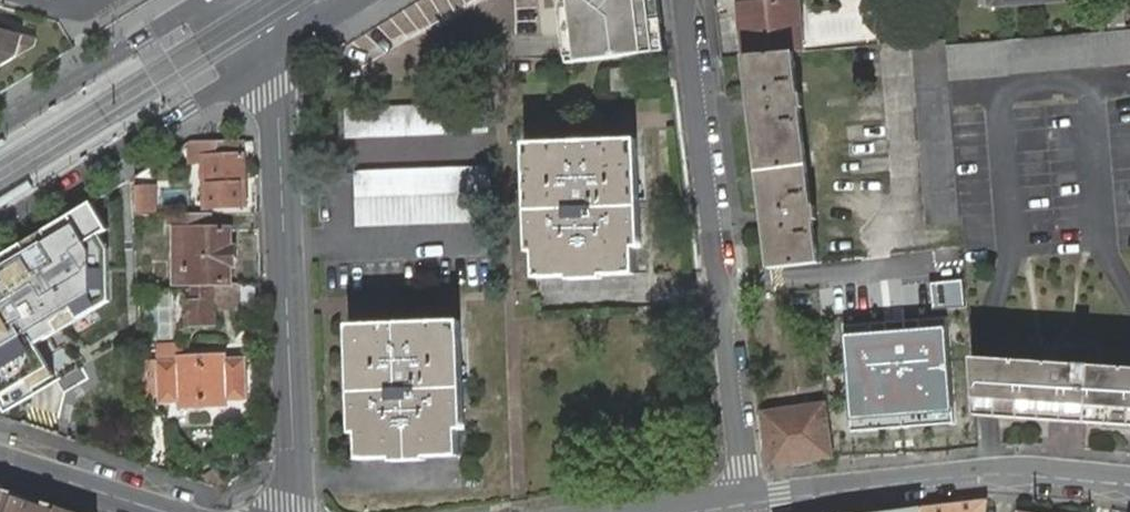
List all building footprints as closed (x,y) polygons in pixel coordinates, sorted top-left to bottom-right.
[(575,59),(657,49),(651,0),(567,0),(575,59)] [(744,56),(794,52),(803,52),(798,15),(797,0),(781,0),(739,5),(740,13),(740,18),(744,56)] [(1113,19),(1129,18),(1127,0),(1111,0),(1113,19)] [(21,45),(24,24),(0,20),(0,59),(21,45)] [(24,24),(21,45),(37,34),(38,26),(24,24)] [(948,45),(950,77),(1129,62),(1129,29),(948,45)] [(950,77),(948,45),(948,39),(914,42),(929,225),(962,223),(953,113),(952,108),(950,77)] [(772,269),(819,263),(814,220),(819,219),(818,206),(813,205),(801,109),(806,108),(804,95),(799,96),(794,52),(744,56),(750,101),(751,113),(764,213),(766,227),(772,269)] [(339,111),(340,136),(487,131),(486,105),(339,111)] [(539,254),(541,279),(640,274),(638,249),(635,183),(641,183),(639,141),(528,147),(533,239),(539,238),(539,254)] [(243,143),(188,144),(190,164),(205,163),(205,210),(243,208),(243,143)] [(354,173),(356,226),(490,221),(488,167),(354,173)] [(635,183),(638,249),(645,247),(641,183),(635,183)] [(157,186),(134,184),(131,213),(154,215),(157,186)] [(0,264),(0,399),(51,371),(36,347),(111,303),(110,250),(84,210),(0,264)] [(197,285),(197,292),(203,292),(203,286),(207,285),(228,285),(231,285),(230,263),(234,263),(234,248),(230,248),(230,231),(212,231),(210,215),(177,216),(177,227),(177,234),(189,234),(190,249),(177,250),(177,282),(190,282),(191,286),(197,285)] [(177,216),(168,216),(169,226),(177,227),(177,216)] [(177,234),(177,250),(190,249),(189,234),(177,234)] [(226,312),(228,285),(207,285),(205,302),(188,301),(186,323),(212,325),(214,311),(226,312)] [(980,417),(975,359),(972,320),(841,330),(848,414),(829,415),(832,459),(849,458),(948,450),(982,448),(980,417)] [(467,366),(465,325),(353,332),(358,422),(365,421),(366,438),(367,462),(465,459),(464,432),(461,367),(467,366)] [(1098,366),(1099,351),(1062,349),(1060,364),(1024,361),(1003,360),(987,359),(975,359),(980,417),(989,417),(1129,425),(1129,368),(1098,366)] [(165,364),(166,406),(186,405),(186,410),(228,407),(228,402),(248,401),(246,361),(226,362),(225,358),(184,361),(184,364),(165,364)] [(471,432),(467,366),(461,367),(464,432),(471,432)] [(832,459),(829,415),(827,403),(816,405),(773,411),(763,413),(770,468),(832,459)] [(7,445),(13,422),(0,419),(0,444),(7,445)] [(365,421),(358,422),(359,437),(366,438),(365,421)] [(0,489),(0,511),(70,511),(0,489)] [(924,507),(923,511),(987,511),(988,499),(924,507)]
